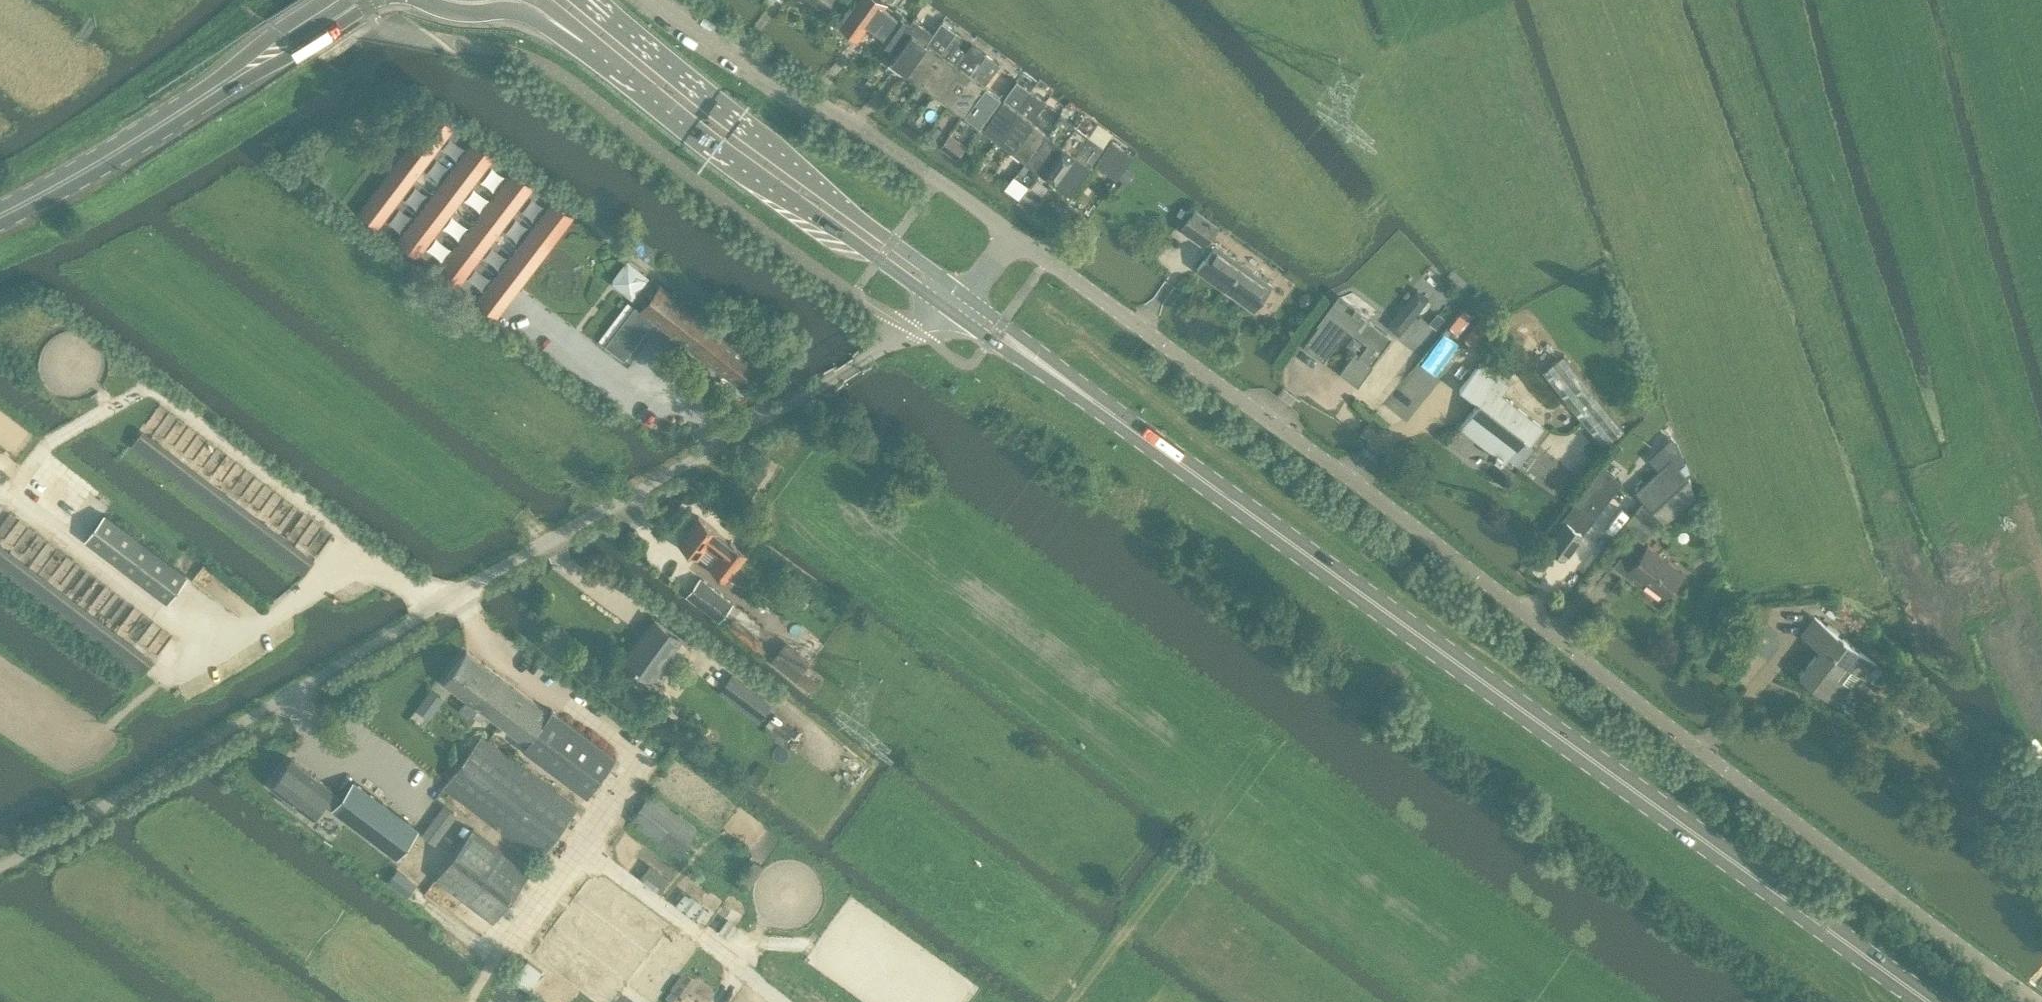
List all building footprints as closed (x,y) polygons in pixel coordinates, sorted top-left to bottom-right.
[(839,23),(856,36),(866,22),(869,24),(881,8),(885,2),(881,0),(855,0),(839,23)] [(879,40),(889,47),(921,4),(916,0),(908,0),(904,6),(903,6),(900,10),(879,40)] [(913,17),(891,48),(897,52),(892,59),(906,70),(934,33),(933,32),(913,17)] [(934,33),(906,70),(920,80),(953,35),(955,33),(956,31),(941,21),(941,22),(933,32),(934,33)] [(953,35),(920,80),(921,81),(936,91),(965,51),(957,45),(961,40),(959,39),(962,35),(956,31),(955,33),(953,35)] [(965,51),(936,91),(950,102),(985,54),(971,43),(965,52),(965,51)] [(985,54),(950,102),(965,113),(992,76),(991,75),(1000,64),(985,54)] [(992,76),(965,113),(980,124),(1000,96),(1013,77),(1007,73),(1000,82),(992,76)] [(983,126),(997,137),(1032,91),(1017,80),(983,126)] [(1032,91),(997,137),(1012,148),(1037,113),(1046,101),(1032,91)] [(1037,113),(1012,148),(1027,158),(1051,124),(1037,113)] [(1051,124),(1027,158),(1041,169),(1074,125),(1059,115),(1051,124)] [(442,116),(366,216),(378,226),(455,126),(442,116)] [(1074,125),(1041,169),(1056,180),(1088,136),(1074,125)] [(1088,136),(1056,180),(1071,191),(1104,145),(1089,134),(1088,136)] [(418,256),(494,156),(475,141),(398,241),(418,256)] [(1110,144),(1096,165),(1117,180),(1134,156),(1112,141),(1110,144)] [(457,286),(534,186),(514,171),(438,271),(457,286)] [(490,311),(567,211),(554,201),(477,301),(490,311)] [(1197,269),(1239,299),(1254,310),(1271,285),(1216,245),(1217,243),(1209,237),(1217,226),(1195,210),(1181,229),(1203,245),(1204,244),(1211,249),(1197,269)] [(627,260),(611,281),(632,297),(648,276),(627,260)] [(635,305),(605,345),(624,359),(655,319),(737,382),(757,356),(661,282),(641,308),(640,309),(635,305)] [(1417,289),(1387,324),(1398,333),(1428,298),(1417,289)] [(1355,352),(1340,372),(1358,386),(1373,365),(1371,364),(1391,336),(1360,313),(1361,311),(1354,306),(1353,308),(1340,299),(1320,326),(1318,324),(1303,345),(1323,360),(1347,328),(1368,344),(1359,355),(1355,352)] [(1563,356),(1543,372),(1603,446),(1623,430),(1563,356)] [(1508,384),(1480,363),(1459,389),(1478,404),(1460,426),(1497,455),(1495,456),(1505,463),(1523,439),(1530,444),(1544,427),(1501,394),(1508,384)] [(310,564),(135,433),(128,442),(303,574),(310,564)] [(1643,501),(1661,520),(1668,528),(1698,501),(1674,458),(1636,493),(1643,501)] [(1565,522),(1547,545),(1563,557),(1594,517),(1621,482),(1602,467),(1575,503),(1575,502),(1562,519),(1565,522)] [(1643,541),(1661,520),(1643,501),(1623,526),(1643,541)] [(707,546),(719,555),(709,568),(727,582),(747,555),(730,542),(717,532),(718,531),(698,516),(678,542),(697,558),(707,546)] [(132,530),(112,556),(192,616),(212,590),(132,530)] [(1647,545),(1642,552),(1630,543),(1613,566),(1632,580),(1636,574),(1665,596),(1683,571),(1647,545)] [(144,675),(151,665),(0,551),(0,567),(144,675)] [(700,577),(686,595),(685,596),(718,622),(733,603),(700,577)] [(1799,675),(1838,705),(1852,686),(1850,685),(1859,674),(1872,684),(1883,669),(1815,617),(1801,634),(1819,648),(1799,675)] [(681,638),(655,619),(636,646),(634,645),(623,659),(651,680),(681,638)] [(771,662),(797,681),(813,660),(786,641),(771,662)] [(467,699),(457,712),(468,720),(474,712),(478,715),(482,711),(526,744),(549,714),(467,652),(444,682),(467,699)] [(720,692),(735,702),(759,720),(771,703),(732,675),(720,692)] [(416,710),(430,720),(445,700),(431,690),(416,710)] [(553,709),(524,749),(588,796),(617,757),(553,709)] [(444,787),(454,795),(448,804),(468,817),(474,809),(540,859),(579,807),(482,735),(477,741),(444,787)] [(335,784),(292,751),(270,780),(313,813),(326,796),(335,803),(334,806),(401,857),(424,826),(358,775),(343,793),(334,786),(335,784)] [(698,829),(649,794),(630,821),(678,856),(698,829)] [(422,835),(435,844),(457,815),(444,805),(422,835)] [(495,921),(517,891),(531,872),(473,829),(437,878),(495,921)] [(754,862),(741,882),(749,887),(762,867),(754,862)] [(667,900),(691,917),(701,904),(676,886),(667,900)] [(566,936),(552,956),(564,964),(577,944),(566,936)] [(691,984),(682,978),(670,994),(679,1001),(691,984)]
